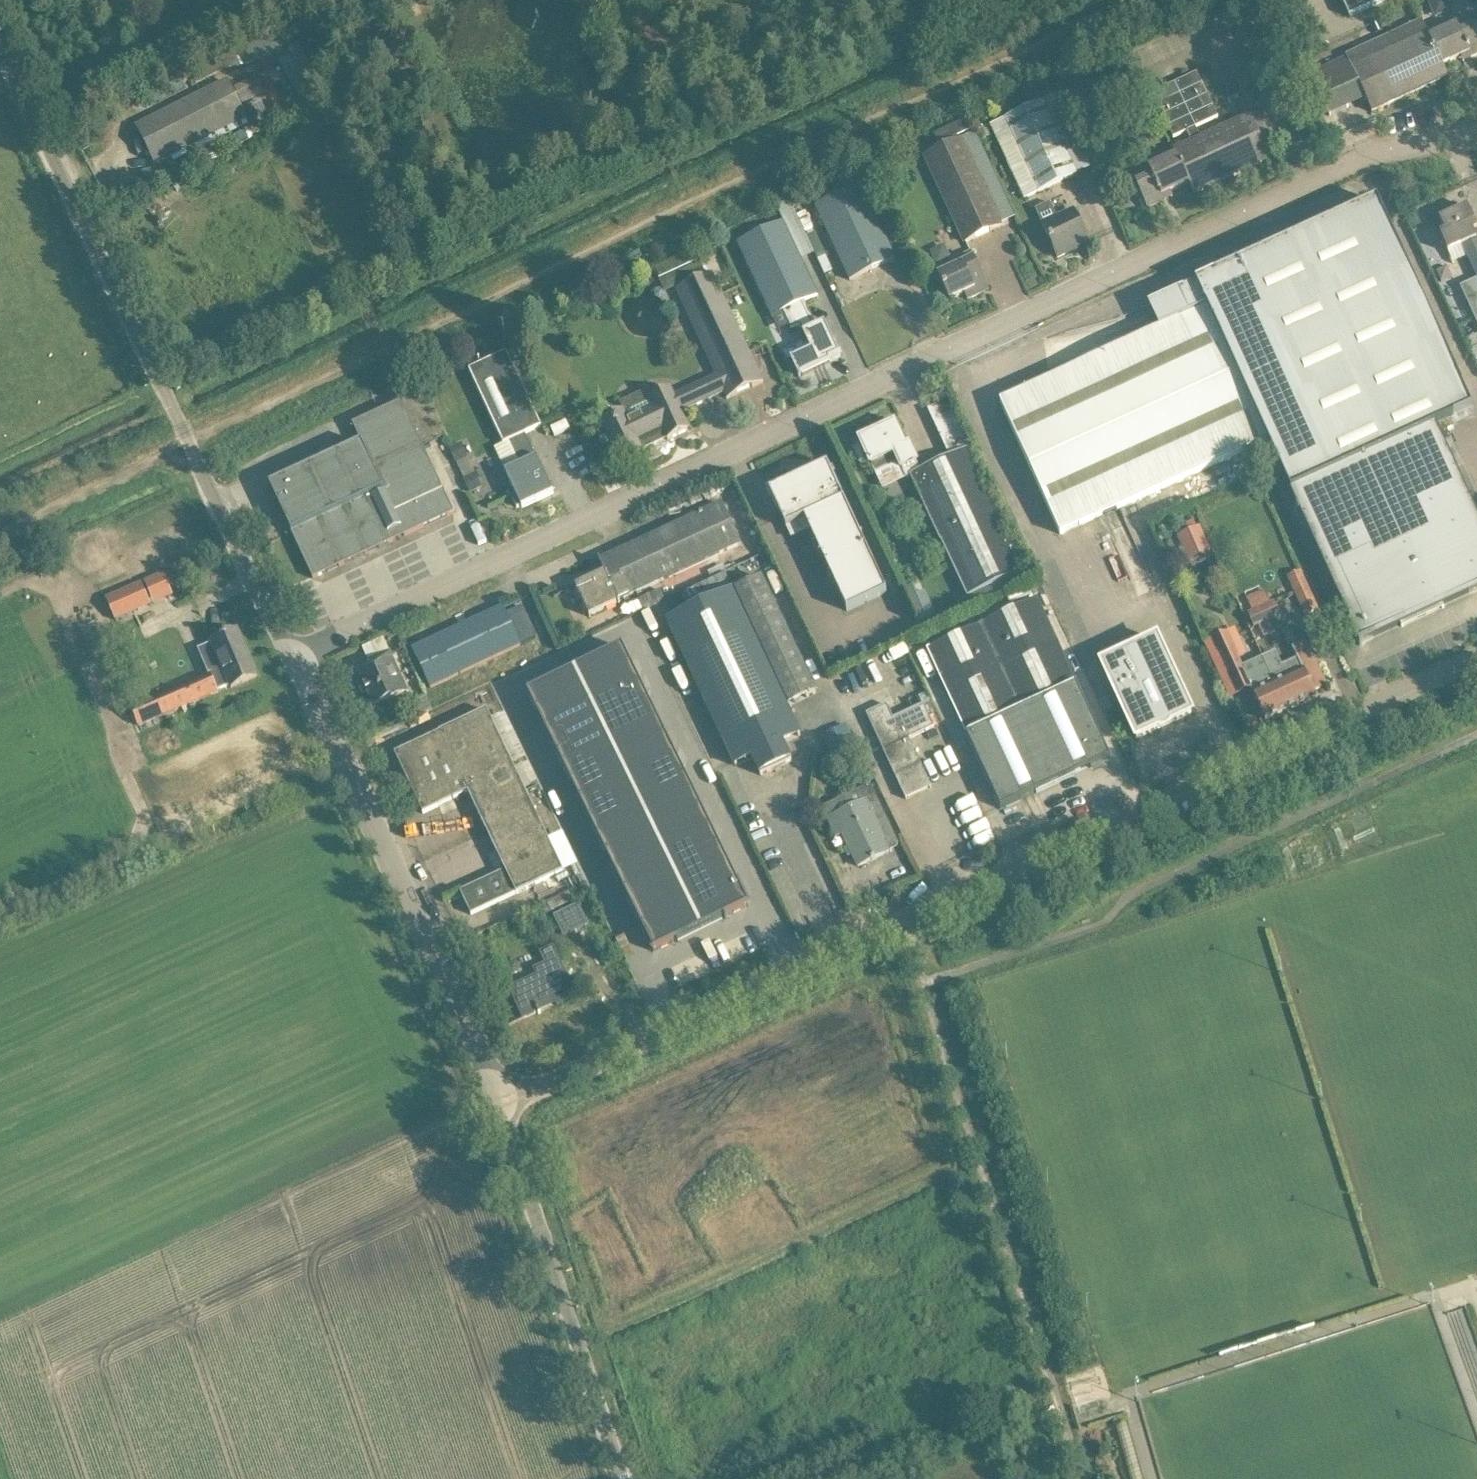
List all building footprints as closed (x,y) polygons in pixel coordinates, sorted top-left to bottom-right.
[(1350,17),(1388,0),(1342,0),(1350,17)] [(1476,55),(1476,27),(1461,35),(1458,27),(1431,40),(1443,65),(1469,53),(1471,58),(1476,55)] [(1443,65),(1431,40),(1428,34),(1352,69),(1347,58),(1311,75),(1330,116),(1366,99),(1372,112),(1448,77),(1443,65)] [(302,49),(279,62),(306,112),(328,100),(302,49)] [(1201,139),(1196,128),(1218,117),(1197,73),(1153,93),(1173,138),(1187,132),(1192,143),(1174,151),(1176,156),(1149,169),(1152,176),(1136,183),(1147,208),(1165,200),(1162,196),(1189,183),(1194,195),(1270,160),(1265,149),(1276,144),(1264,117),(1262,118),(1260,113),(1251,117),(1250,116),(1201,139)] [(257,76),(235,85),(242,102),(264,93),(257,76)] [(156,163),(245,118),(227,82),(138,127),(156,163)] [(1043,101),(991,125),(1025,199),(1077,174),(1043,101)] [(965,243),(1002,226),(961,139),(925,155),(965,243)] [(850,280),(895,259),(861,185),(815,207),(850,280)] [(1218,274),(1215,276),(1149,306),(1160,330),(1000,402),(1060,535),(1268,441),(1351,624),(1350,624),(1360,646),(1361,645),(1364,642),(1400,624),(1402,627),(1444,608),(1443,605),(1476,589),(1476,515),(1436,427),(1473,410),(1462,388),(1463,388),(1378,201),(1218,274)] [(1476,238),(1473,232),(1476,230),(1476,227),(1468,207),(1433,222),(1447,252),(1463,244),(1476,274),(1476,238)] [(1074,211),(1043,225),(1058,258),(1078,249),(1076,243),(1087,238),(1074,211)] [(784,311),(802,303),(818,295),(784,222),(739,243),(773,316),(784,311)] [(985,284),(974,259),(955,268),(952,261),(935,269),(950,300),(965,293),(968,300),(981,294),(978,287),(985,284)] [(716,375),(724,392),(727,399),(763,382),(713,273),(677,290),(716,375)] [(1461,287),(1476,323),(1476,279),(1461,287)] [(807,341),(784,352),(788,361),(791,360),(799,378),(801,377),(830,363),(829,360),(840,355),(825,324),(815,328),(802,303),(784,311),(792,330),(800,326),(804,334),(807,341)] [(554,493),(537,457),(526,434),(542,427),(507,352),(469,370),(504,444),(509,442),(520,465),(506,472),(516,495),(512,497),(517,508),(521,506),(522,508),(554,493)] [(724,392),(716,375),(674,395),(671,389),(649,399),(652,405),(627,417),(624,411),(602,421),(621,462),(643,452),(640,445),(665,434),(668,440),(690,430),(682,412),(724,392)] [(375,469),(424,446),(404,402),(354,425),(363,443),(375,469)] [(906,448),(895,424),(860,440),(862,445),(853,449),(862,469),(871,465),(875,474),(899,463),(906,479),(911,477),(941,542),(967,598),(1023,572),(1023,573),(1026,572),(1025,570),(1023,570),(968,450),(969,450),(969,449),(921,471),(909,446),(906,448)] [(384,490),(375,469),(363,443),(337,455),(359,502),(372,496),(384,490)] [(468,457),(461,443),(449,448),(456,463),(468,457)] [(384,521),(445,492),(424,446),(375,469),(384,490),(372,496),(384,521)] [(333,514),(346,508),(359,502),(337,455),(311,467),(333,514)] [(861,537),(828,465),(769,492),(786,528),(805,520),(847,611),(887,593),(862,538),(863,538),(862,536),(861,537)] [(293,533),(320,520),(333,514),(311,467),(271,485),(293,533)] [(464,479),(471,494),(483,488),(476,473),(464,479)] [(394,542),(455,514),(445,492),(384,521),(394,542)] [(394,542),(384,521),(372,496),(359,502),(346,508),(367,554),(394,542)] [(589,615),(740,544),(721,504),(601,561),(600,560),(599,560),(605,574),(577,587),(577,586),(576,586),(589,615)] [(341,566),(367,554),(346,508),(333,514),(320,520),(341,566)] [(314,579),(341,566),(320,520),(293,533),(314,579)] [(1200,523),(1175,535),(1187,562),(1212,551),(1200,523)] [(817,693),(763,576),(668,621),(736,766),(753,758),(761,775),(792,761),(783,744),(801,736),(787,707),(817,693)] [(111,597),(106,599),(114,617),(116,621),(151,605),(142,583),(111,597)] [(660,590),(639,600),(644,612),(665,602),(660,590)] [(1281,616),(1275,603),(1271,605),(1264,591),(1247,598),(1253,613),(1248,615),(1254,628),(1259,626),(1264,637),(1281,629),(1277,618),(1281,616)] [(1001,809),(1111,759),(1036,599),(927,650),(1001,809)] [(930,602),(910,611),(915,622),(935,613),(930,602)] [(525,610),(508,618),(503,608),(413,649),(431,687),(521,646),(519,642),(536,634),(525,610)] [(214,669),(220,682),(228,679),(231,687),(257,676),(238,631),(212,642),(222,665),(214,669)] [(1168,722),(1169,724),(1192,714),(1157,639),(1102,665),(1137,739),(1159,729),(1158,727),(1168,722)] [(1283,668),(1269,674),(1286,711),(1317,697),(1314,691),(1326,685),(1314,659),(1311,660),(1304,643),(1292,648),(1298,660),(1282,667),(1283,668)] [(1233,683),(1246,677),(1241,667),(1231,644),(1218,650),(1233,683)] [(622,647),(527,694),(654,952),(749,906),(622,647)] [(361,687),(365,685),(375,707),(404,694),(394,672),(398,670),(390,653),(353,670),(361,687)] [(1266,720),(1286,711),(1269,674),(1262,657),(1241,667),(1246,677),(1266,720)] [(210,673),(131,707),(140,726),(218,692),(210,673)] [(426,694),(410,701),(416,716),(418,716),(432,709),(426,694)] [(887,704),(867,714),(908,799),(909,798),(908,796),(930,786),(930,788),(932,788),(909,739),(935,727),(924,705),(894,719),(887,704)] [(487,832),(535,809),(489,710),(440,733),(395,754),(423,814),(469,792),(487,832)] [(847,726),(823,736),(833,759),(857,749),(847,726)] [(864,803),(829,820),(837,836),(843,834),(858,867),(871,860),(872,861),(877,859),(876,858),(889,852),(884,842),(896,837),(870,785),(859,790),(864,803)] [(517,894),(564,872),(535,809),(487,832),(506,871),(461,892),(471,915),(517,894)] [(588,925),(579,905),(555,916),(565,936),(588,925)] [(553,947),(542,953),(547,964),(535,969),(538,976),(510,989),(524,1019),(538,1012),(539,1014),(542,1013),(538,1006),(555,998),(558,1005),(576,997),(553,947)]
